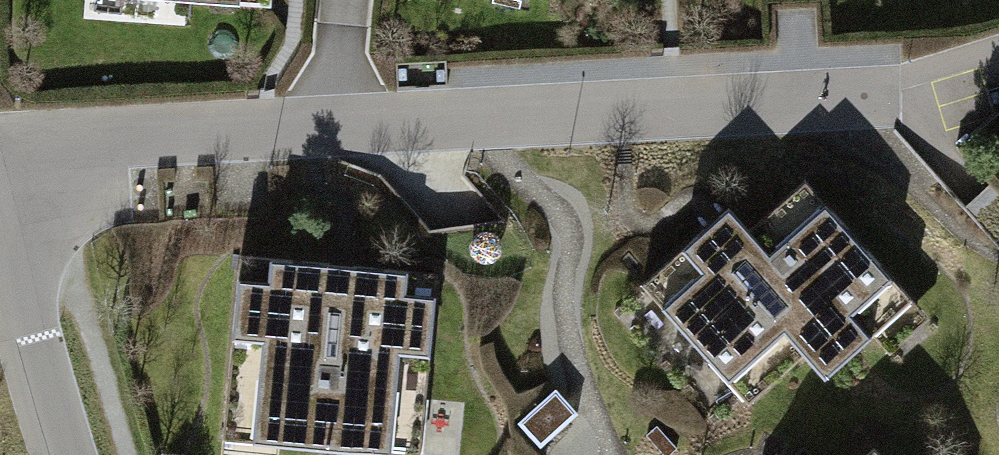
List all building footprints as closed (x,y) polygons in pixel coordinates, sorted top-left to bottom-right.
[(906,295),(796,174),(714,248),(697,229),(636,284),(741,400),(794,352),(816,376),(906,295)] [(234,252),(216,434),(282,440),(413,453),(431,271),(342,262),(234,252)] [(551,385),(512,421),(538,449),(577,413),(551,385)] [(874,444),(861,454),(884,454),(874,444)]
